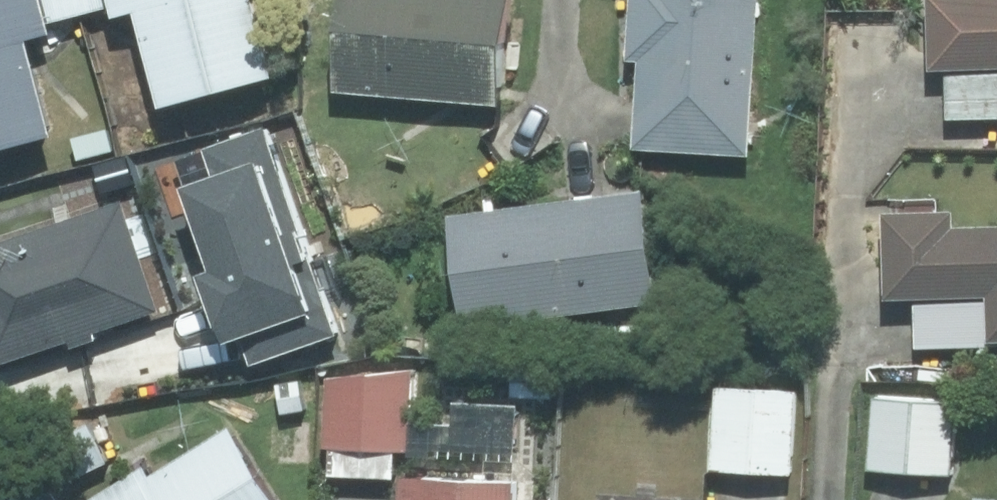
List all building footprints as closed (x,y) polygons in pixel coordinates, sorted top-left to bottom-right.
[(54,138),(26,46),(53,38),(50,29),(105,12),(108,22),(132,15),(161,112),(272,80),(249,0),(0,0),(0,154),(54,138)] [(331,95),(498,109),(507,0),(338,0),(331,95)] [(758,0),(623,0),(622,79),(632,79),(631,164),(756,166),(758,0)] [(927,82),(941,82),(941,115),(996,114),(996,0),(927,0),(927,82)] [(265,134),(202,158),(212,184),(186,194),(215,273),(201,278),(224,339),(235,328),(249,365),(339,331),(265,134)] [(637,190),(446,216),(461,330),(652,304),(637,190)] [(120,215),(117,207),(0,246),(0,370),(19,364),(34,410),(106,386),(91,340),(154,319),(149,304),(192,290),(163,201),(120,215)] [(947,230),(947,216),(881,216),(880,307),(913,307),(913,348),(996,349),(996,230),(947,230)] [(395,481),(395,457),(412,457),(413,371),(325,370),(324,456),(330,456),(330,480),(395,481)] [(806,391),(716,382),(707,473),(798,482),(806,391)] [(965,402),(870,392),(862,468),(957,478),(965,402)] [(230,432),(105,499),(267,499),(230,432)] [(514,484),(396,483),(396,499),(514,499),(514,484)]
